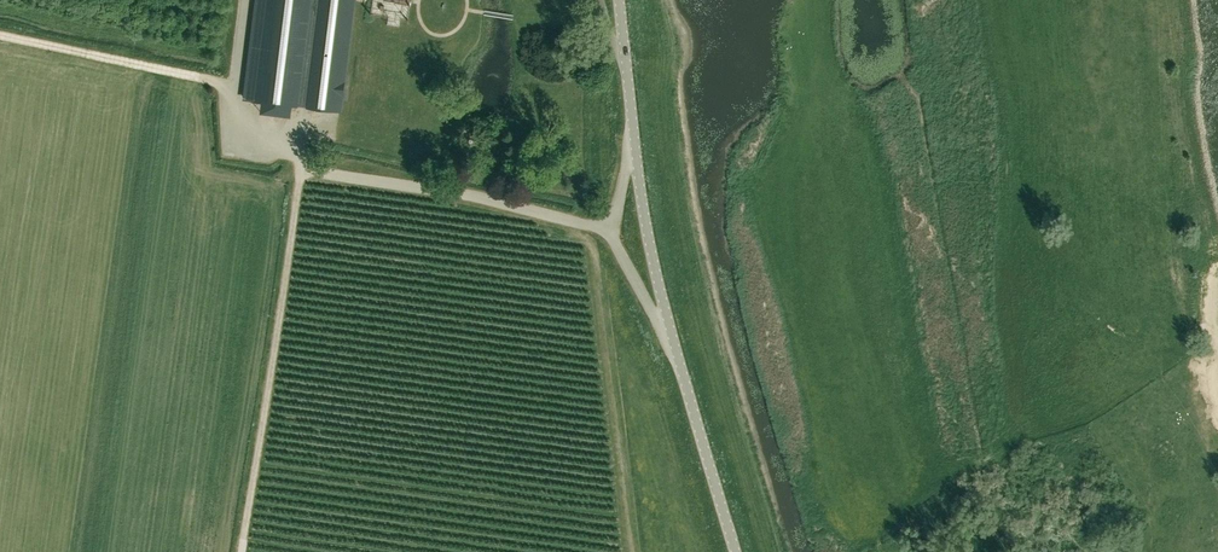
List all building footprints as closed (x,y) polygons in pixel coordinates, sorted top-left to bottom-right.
[(242,99),(261,101),(260,112),(290,116),(292,105),(341,111),(356,0),(255,0),(242,99)]
